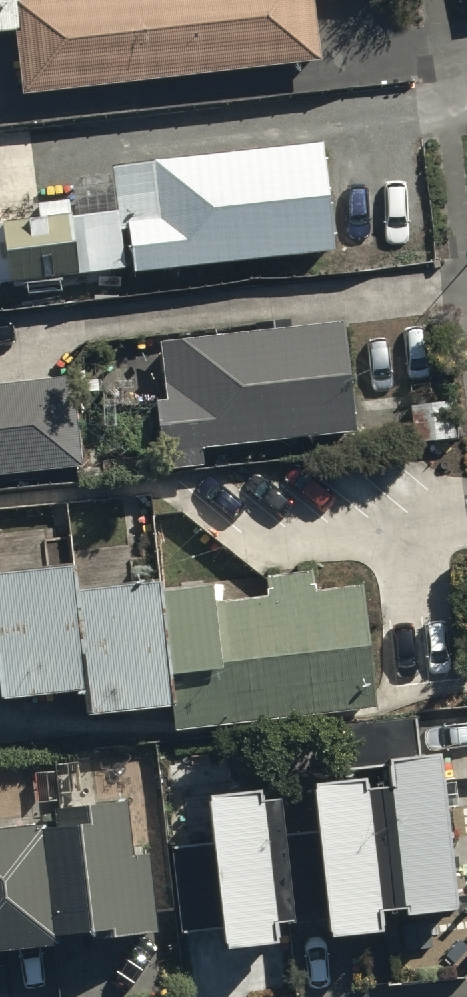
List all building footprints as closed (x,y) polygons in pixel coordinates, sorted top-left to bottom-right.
[(20,43),(27,106),(326,73),(318,6),(374,0),(91,0),(25,7),(25,0),(0,0),(0,45),(20,43)] [(132,262),(331,240),(319,134),(152,152),(159,208),(127,212),(132,262)] [(124,260),(117,201),(0,215),(0,276),(124,260)] [(158,335),(164,390),(153,392),(162,462),(203,457),(201,440),(353,422),(340,313),(158,335)] [(0,377),(0,468),(80,459),(70,369),(0,377)] [(0,559),(0,680),(79,670),(63,551),(0,559)] [(72,574),(85,698),(170,690),(157,565),(72,574)] [(175,718),(373,698),(361,576),(163,596),(175,718)] [(382,743),(400,899),(451,893),(433,738),(382,743)] [(309,765),(326,922),(378,917),(361,759),(309,765)] [(222,932),(274,926),(257,773),(206,779),(222,932)] [(50,795),(51,810),(42,811),(42,809),(0,814),(0,938),(57,932),(55,915),(87,912),(89,928),(155,921),(146,842),(128,844),(122,788),(50,795)]
